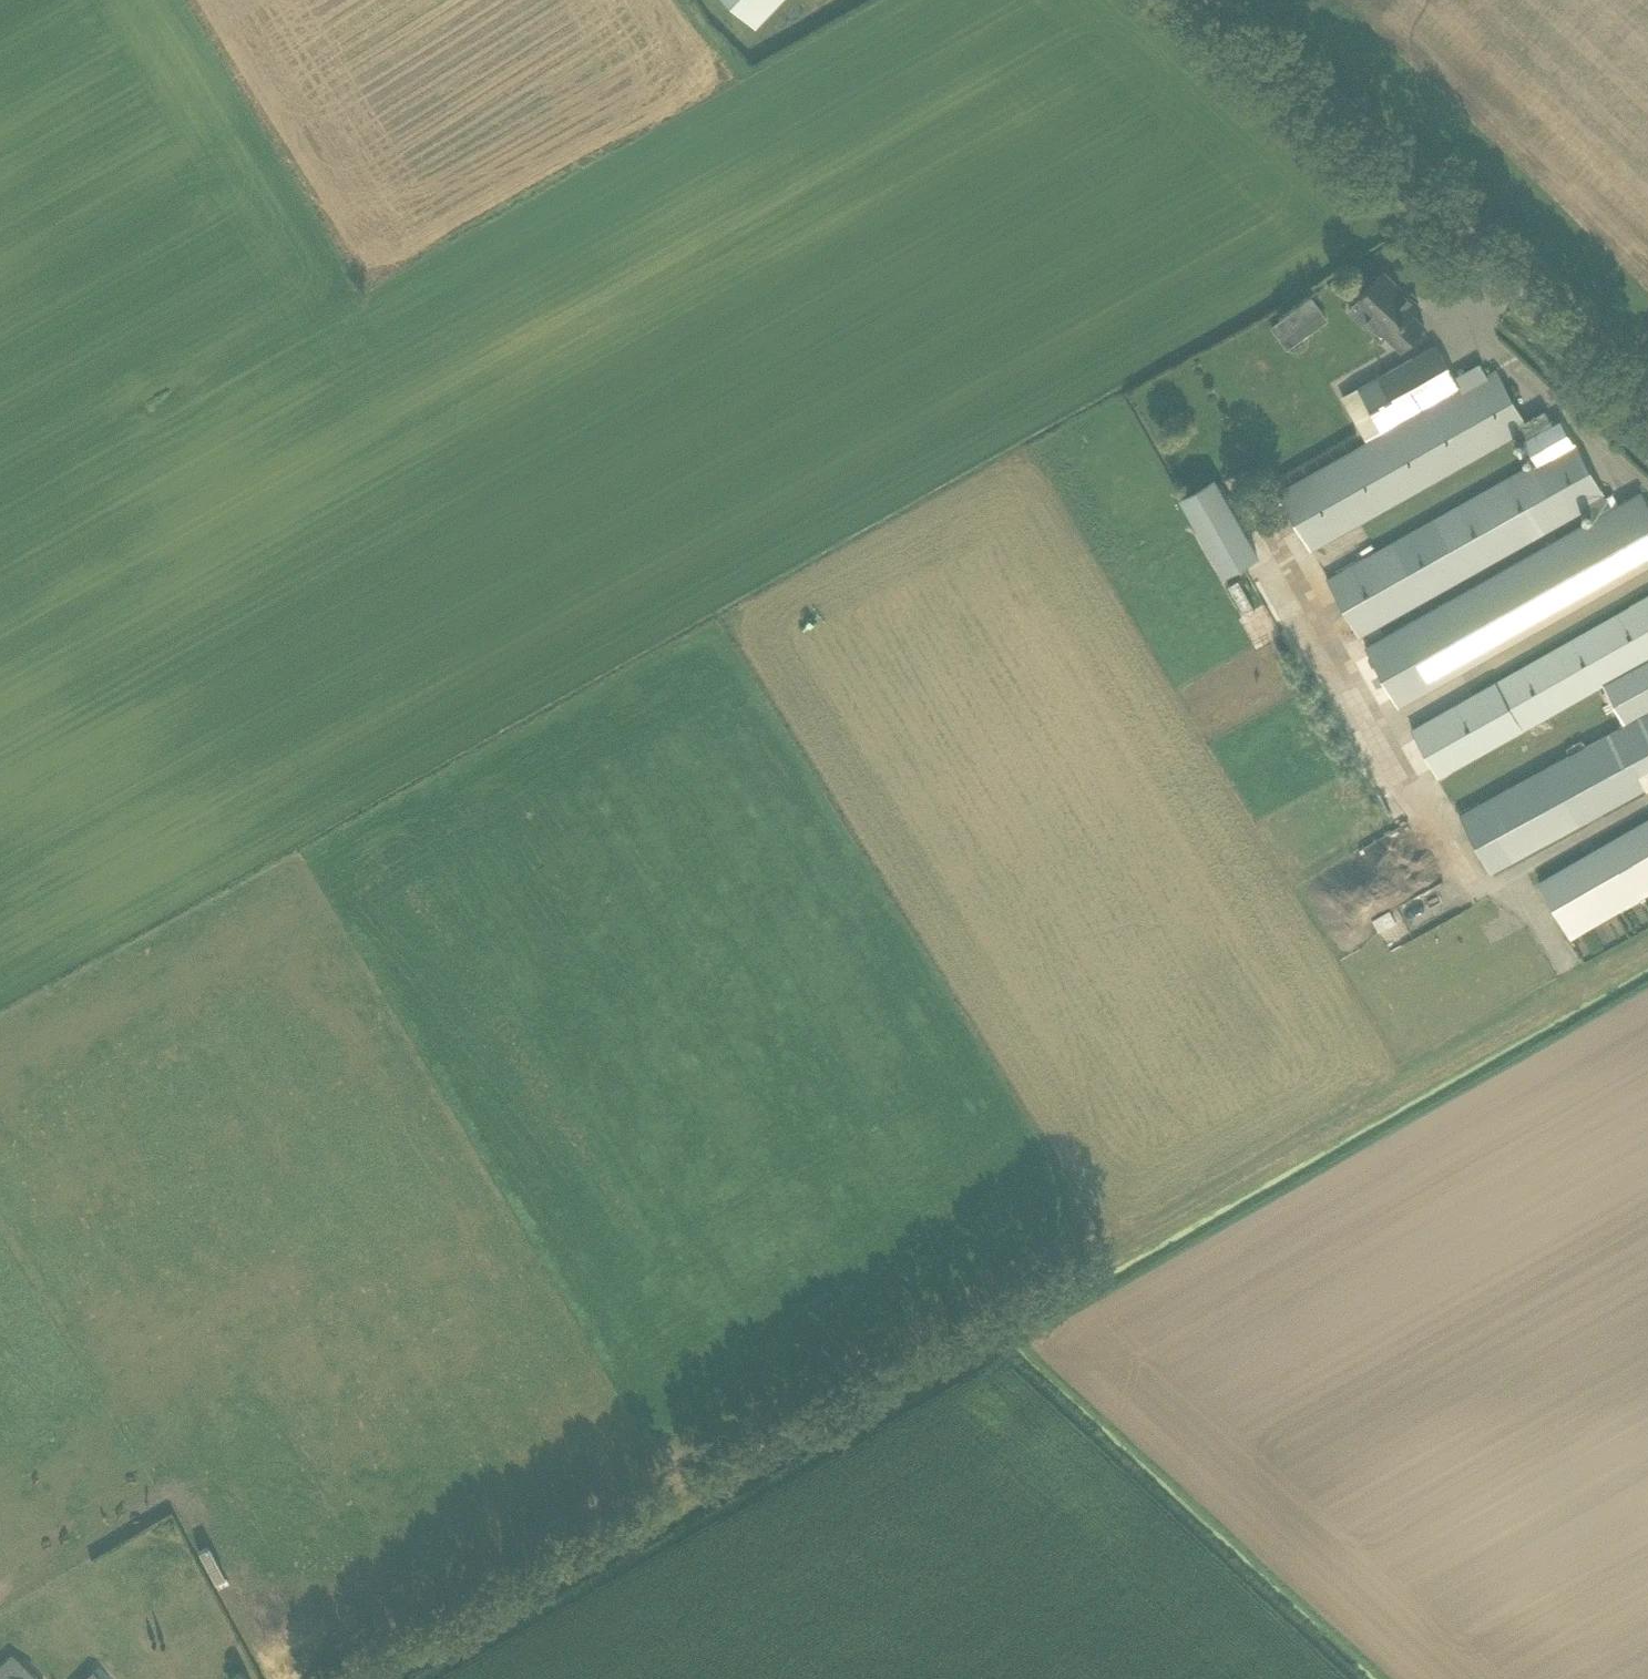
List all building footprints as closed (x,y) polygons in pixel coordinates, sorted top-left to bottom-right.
[(758,24),(780,0),(733,0),(758,24)] [(1379,331),(1401,349),(1424,324),(1411,312),(1419,303),(1384,270),(1348,309),(1375,335),(1379,331)] [(1313,296),(1287,314),(1303,336),(1328,318),(1313,296)] [(1436,344),(1378,377),(1342,397),(1365,438),(1459,385),(1436,344)] [(1538,460),(1326,578),(1357,634),(1606,496),(1575,440),(1573,441),(1560,419),(1553,423),(1545,409),(1525,420),(1497,370),(1279,491),(1310,547),(1521,430),(1538,460)] [(1258,555),(1214,477),(1180,496),(1224,574),(1258,555)] [(1396,699),(1647,559),(1647,499),(1643,490),(1366,645),(1396,699)] [(1623,723),(1647,709),(1647,596),(1496,680),(1497,681),(1413,729),(1439,774),(1523,727),(1524,729),(1527,728),(1534,739),(1568,721),(1566,718),(1560,708),(1602,685),(1607,695),(1623,723)] [(1623,723),(1585,744),(1581,738),(1564,747),(1568,754),(1458,813),(1491,873),(1647,787),(1647,709),(1623,723)] [(1537,880),(1571,939),(1647,895),(1647,817),(1537,880)] [(0,1665),(0,1678),(39,1678),(11,1653),(0,1665)]
